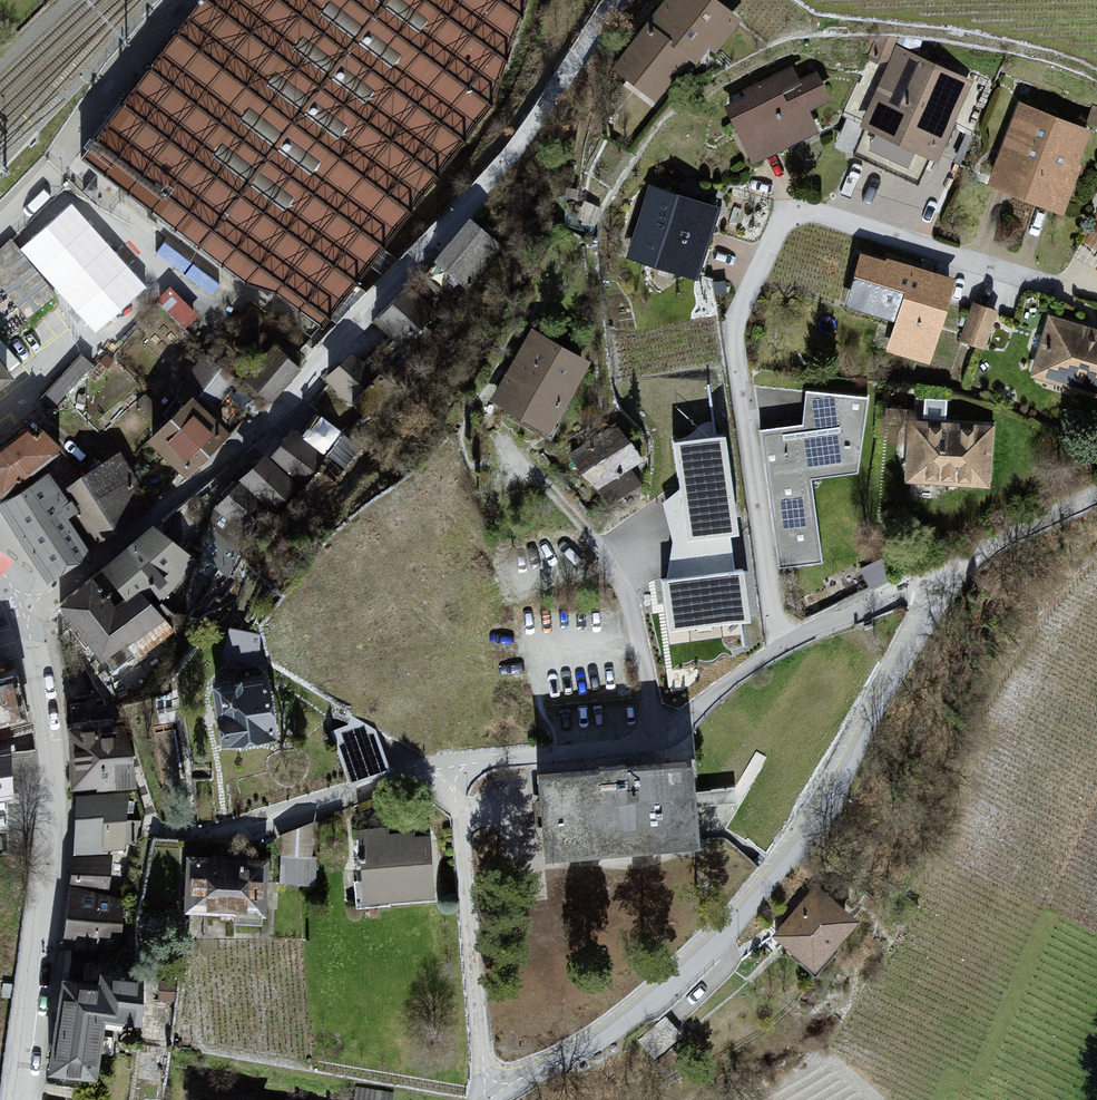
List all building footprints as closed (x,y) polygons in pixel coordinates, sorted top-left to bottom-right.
[(82,156),(319,340),(486,111),(514,0),(201,0),(82,156)] [(711,0),(676,0),(624,72),(659,97),(688,58),(697,65),(710,47),(717,52),(740,21),(711,0)] [(900,51),(863,131),(932,163),(970,83),(900,51)] [(796,68),(731,97),(758,156),(815,131),(804,106),(827,96),(818,77),(803,84),(796,68)] [(1089,129),(1017,105),(991,182),(1063,206),(1089,129)] [(653,191),(634,258),(698,276),(717,209),(653,191)] [(81,204),(46,234),(115,313),(150,284),(81,204)] [(439,257),(468,286),(504,250),(475,221),(439,257)] [(954,286),(861,258),(848,300),(905,317),(895,348),(932,359),(954,286)] [(434,316),(409,292),(379,323),(403,347),(434,316)] [(972,299),(958,339),(984,348),(998,308),(972,299)] [(1051,318),(1036,378),(1096,394),(1096,330),(1051,318)] [(588,360),(540,333),(500,405),(548,431),(588,360)] [(269,399),(300,368),(280,347),(248,379),(269,399)] [(359,352),(332,379),(354,401),(381,374),(359,352)] [(182,380),(216,404),(235,377),(201,353),(182,380)] [(10,378),(0,365),(0,386),(10,378)] [(379,419),(403,400),(395,391),(371,410),(379,419)] [(869,401),(805,396),(803,430),(760,435),(782,575),(825,567),(815,484),(859,479),(869,401)] [(189,402),(155,438),(189,470),(223,434),(189,402)] [(1002,424),(911,420),(908,481),(1002,485),(1002,424)] [(643,459),(621,428),(572,456),(615,501),(641,483),(629,468),(643,459)] [(1,490),(56,454),(38,436),(33,438),(25,430),(0,448),(0,488),(1,490)] [(328,466),(297,435),(277,455),(308,486),(328,466)] [(726,438),(675,444),(688,542),(738,536),(726,438)] [(246,481),(277,512),(298,491),(267,460),(246,481)] [(137,520),(102,469),(67,492),(102,544),(137,520)] [(49,473),(2,504),(49,576),(90,550),(70,520),(76,515),(49,473)] [(271,517),(241,488),(224,505),(253,534),(271,517)] [(155,530),(100,572),(123,601),(146,588),(155,601),(190,572),(155,530)] [(742,570),(662,580),(668,631),(749,621),(742,570)] [(112,611),(91,584),(64,604),(115,671),(173,633),(145,595),(112,611)] [(235,618),(228,646),(265,655),(272,627),(235,618)] [(25,716),(17,675),(0,679),(0,721),(25,716)] [(267,682),(214,689),(222,749),(276,741),(267,682)] [(121,729),(78,729),(78,786),(139,787),(121,729)] [(13,794),(7,753),(0,754),(0,796),(13,794)] [(715,759),(550,774),(557,858),(722,843),(715,759)] [(136,804),(83,802),(81,852),(129,856),(136,804)] [(12,833),(12,805),(0,805),(0,833),(12,833)] [(360,831),(365,904),(440,899),(434,839),(393,837),(389,827),(360,831)] [(134,866),(78,856),(69,942),(120,943),(134,866)] [(270,864),(191,859),(188,909),(266,914),(270,864)] [(876,916),(829,878),(784,933),(831,971),(876,916)] [(107,977),(66,982),(52,1069),(93,1073),(103,1016),(140,1021),(141,979),(107,977)] [(395,1085),(360,1082),(358,1099),(394,1099),(395,1085)]
